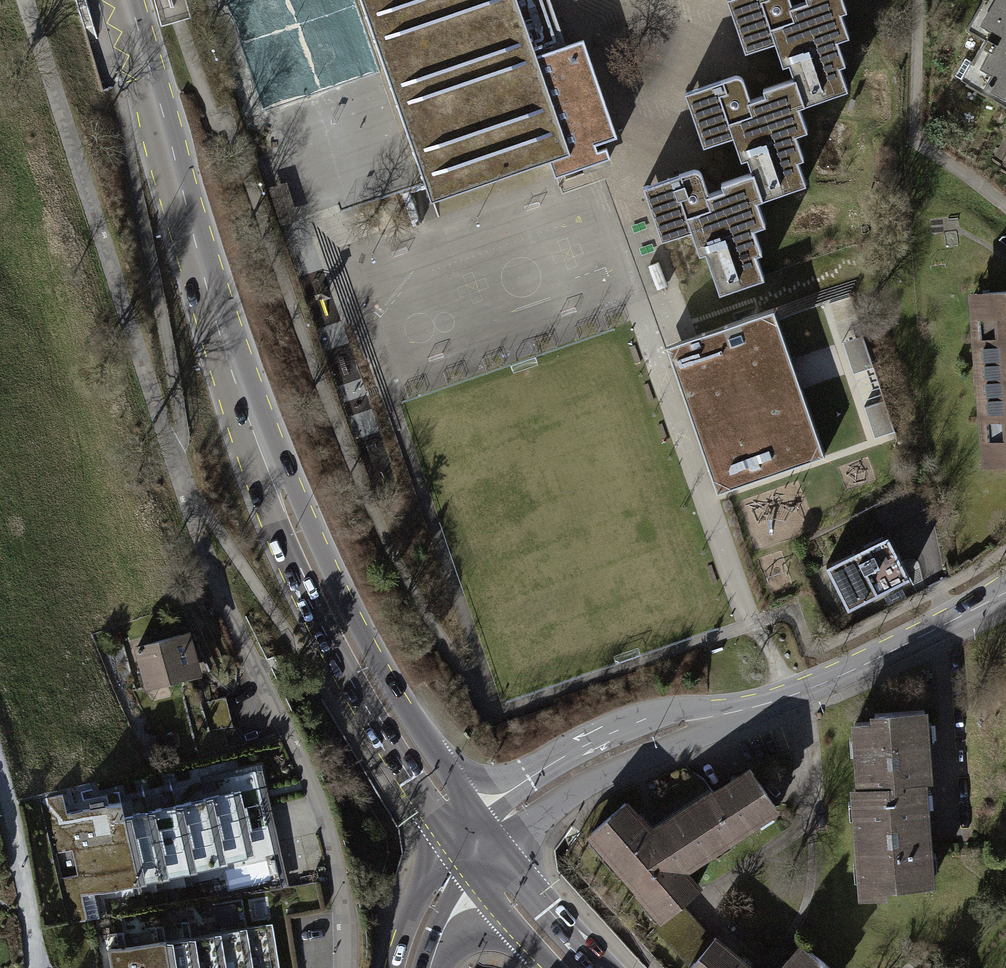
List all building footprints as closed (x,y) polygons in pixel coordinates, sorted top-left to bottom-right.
[(386,79),(429,203),(562,158),(616,139),(584,44),(561,52),(544,0),(359,0),(386,79)] [(715,298),(757,284),(733,213),(802,189),(779,121),(843,99),(834,73),(839,72),(831,47),(841,44),(833,18),(839,16),(834,0),(787,0),(783,1),(783,0),(733,0),(719,5),(743,75),(676,98),(698,170),(643,188),(657,242),(665,239),(692,230),(715,298)] [(943,89),(999,124),(1005,113),(1005,0),(999,0),(943,89)] [(964,297),(974,475),(1005,474),(1005,294),(964,297)] [(697,337),(666,347),(718,493),(828,455),(799,373),(777,309),(697,337)] [(846,341),(853,375),(873,371),(866,337),(846,341)] [(871,420),(876,438),(896,433),(891,415),(871,420)] [(894,537),(832,564),(853,612),(915,584),(894,537)] [(195,623),(137,638),(149,685),(207,670),(195,623)] [(215,730),(233,726),(228,700),(210,704),(215,730)] [(863,728),(846,729),(851,793),(846,794),(855,903),(879,901),(878,891),(928,887),(920,785),(928,785),(923,716),(863,721),(863,728)] [(261,759),(42,802),(64,914),(283,871),(261,759)] [(624,807),(582,842),(658,927),(700,891),(686,876),(778,815),(751,773),(647,834),(624,807)] [(114,932),(120,967),(297,967),(285,901),(114,932)] [(689,967),(746,967),(713,939),(689,967)] [(796,950),(780,967),(818,967),(796,950)]
